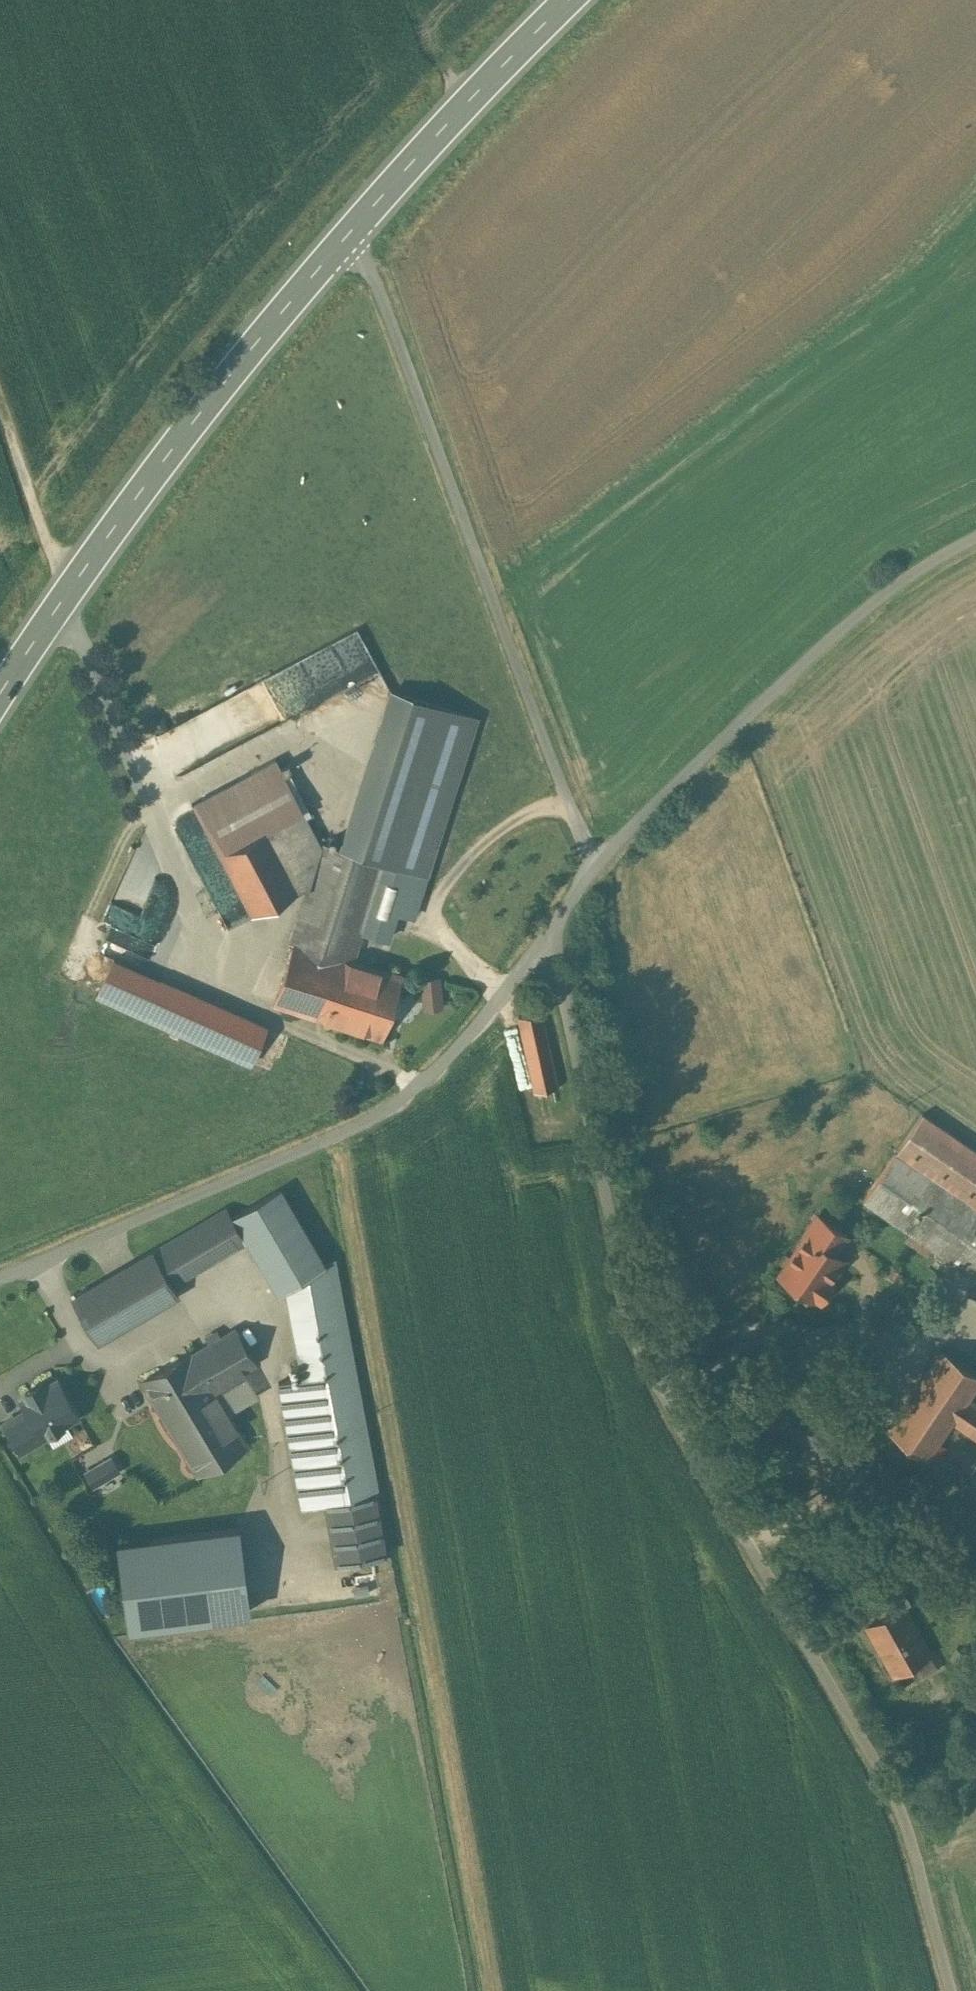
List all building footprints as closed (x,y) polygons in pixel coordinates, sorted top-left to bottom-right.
[(366,631),(157,726),(172,759),(191,751),(193,755),(383,669),(366,631)] [(391,689),(340,847),(383,861),(426,874),(476,717),(391,689)] [(275,757),(190,801),(217,852),(218,853),(218,852),(217,852),(301,808),(302,808),(284,776),(275,757)] [(340,847),(322,841),(320,845),(301,808),(218,852),(218,853),(249,913),(302,885),(306,887),(289,940),(292,941),(352,958),(362,927),(383,861),(340,847)] [(426,874),(383,861),(362,927),(388,936),(397,909),(413,914),(426,874)] [(352,958),(292,941),(273,999),(382,1034),(401,974),(352,958)] [(265,1024),(112,956),(96,993),(249,1060),(265,1024)] [(437,976),(421,978),(423,997),(439,996),(437,976)] [(540,1010),(517,1015),(533,1089),(557,1084),(540,1010)] [(920,1113),(893,1152),(975,1209),(975,1151),(920,1113)] [(893,1152),(861,1199),(975,1277),(975,1209),(893,1152)] [(280,1189),(231,1217),(226,1207),(153,1250),(171,1281),(247,1237),(278,1290),(288,1284),(323,1264),(323,1263),(280,1189)] [(845,1234),(815,1214),(802,1233),(804,1234),(805,1233),(833,1252),(845,1234)] [(833,1252),(805,1233),(804,1234),(789,1256),(796,1260),(784,1276),(812,1296),(813,1294),(818,1297),(830,1280),(825,1277),(839,1257),(833,1252)] [(153,1250),(73,1296),(97,1338),(178,1292),(171,1281),(153,1250)] [(323,1264),(288,1284),(292,1305),(289,1305),(291,1316),(339,1308),(336,1290),(330,1260),(328,1261),(323,1263),(323,1264)] [(339,1308),(291,1316),(302,1376),(278,1380),(285,1418),(309,1414),(324,1494),(372,1486),(373,1493),(378,1492),(341,1289),(336,1290),(339,1308)] [(235,1326),(191,1351),(212,1387),(242,1369),(246,1367),(246,1368),(256,1362),(235,1326)] [(886,1427),(925,1454),(949,1419),(975,1437),(975,1402),(966,1395),(975,1380),(975,1372),(940,1347),(886,1427)] [(190,1351),(142,1379),(198,1471),(246,1443),(226,1410),(212,1387),(191,1351),(190,1351)] [(242,1369),(212,1387),(226,1410),(256,1393),(242,1369)] [(45,1433),(78,1414),(58,1379),(45,1387),(42,1382),(25,1392),(28,1397),(23,1399),(28,1408),(42,1434),(45,1433)] [(46,1434),(45,1433),(42,1434),(28,1408),(5,1421),(21,1449),(46,1434)] [(309,1414),(285,1418),(301,1506),(326,1502),(324,1494),(309,1414)] [(110,1456),(86,1470),(93,1482),(117,1468),(110,1456)] [(372,1486),(324,1494),(326,1502),(337,1561),(384,1553),(373,1493),(372,1486)] [(238,1527),(118,1542),(128,1625),(248,1610),(238,1527)] [(898,1581),(868,1597),(878,1615),(900,1603),(901,1604),(908,1600),(898,1581)] [(878,1615),(865,1623),(892,1670),(927,1649),(901,1604),(900,1603),(878,1615)]
